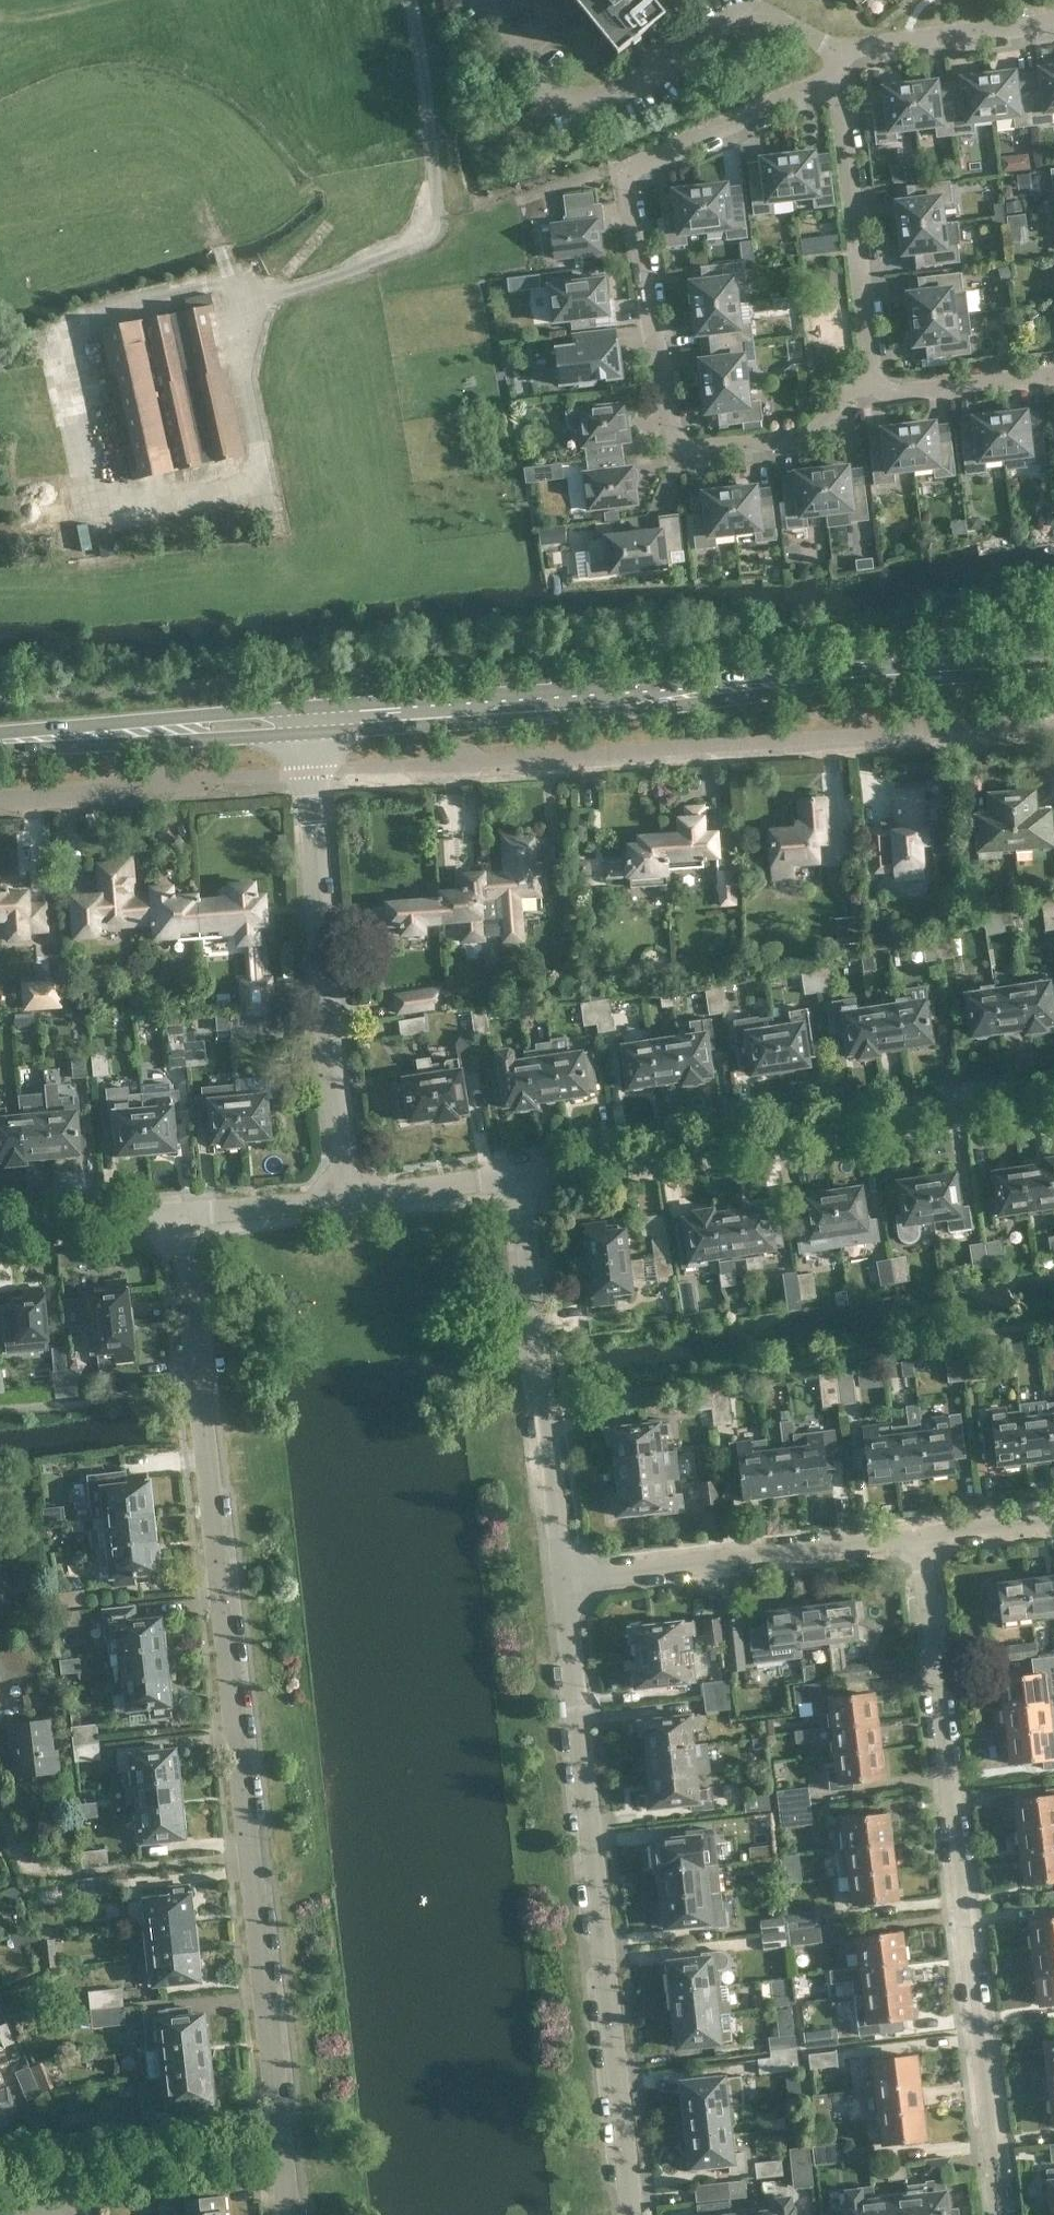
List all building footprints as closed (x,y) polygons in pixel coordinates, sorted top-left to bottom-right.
[(1051,68),(1051,71),(1028,74),(1034,125),(1053,123),(1052,112),(1053,112),(1053,68),(1051,68)] [(1034,125),(1028,74),(1005,77),(1005,74),(989,75),(996,129),(995,119),(1015,116),(1017,127),(1034,125)] [(995,129),(996,129),(989,75),(973,77),(973,81),(950,83),(956,134),(975,132),(974,122),(994,119),(995,129)] [(956,134),(950,83),(927,86),(927,83),(911,85),(918,139),(917,128),(937,126),(939,136),(956,134)] [(917,139),(918,139),(911,85),(895,87),(895,90),(871,93),(878,144),(897,141),(896,131),(916,128),(917,139)] [(805,154),(789,156),(794,199),(815,197),(816,207),(835,205),(829,154),(805,157),(805,154)] [(794,199),(789,156),(773,158),(773,161),(749,164),(755,214),(774,212),(773,202),(793,199),(795,210),(794,199)] [(950,182),(899,188),(902,212),(899,212),(901,228),(944,223),(944,222),(942,202),(952,201),(950,182)] [(701,188),(706,231),(707,242),(708,242),(707,231),(727,229),(729,239),(747,237),(741,186),(718,189),(717,186),(701,188)] [(686,234),(706,231),(701,188),(685,190),(686,193),(662,196),(668,246),(687,244),(686,234)] [(595,206),(594,193),(565,195),(567,209),(569,224),(553,226),(557,259),(602,253),(598,221),(603,221),(601,205),(595,206)] [(944,223),(901,228),(903,244),(906,244),(909,267),(959,261),(957,242),(947,244),(944,223),(955,222),(955,221),(944,222),(944,223)] [(694,308),(748,302),(748,301),(738,302),(735,282),(746,281),(744,262),(693,268),(696,292),(692,292),(694,308)] [(963,291),(961,273),(910,279),(913,303),(910,304),(912,320),(955,314),(969,313),(966,290),(963,291)] [(574,329),(616,323),(614,308),(609,309),(605,279),(591,281),(591,277),(579,278),(579,282),(550,286),(555,323),(573,320),(574,329)] [(702,347),(753,341),(751,323),(740,324),(738,303),(748,302),(694,308),(696,324),(699,324),(702,347)] [(211,304),(101,328),(134,477),(244,452),(225,368),(218,368),(207,312),(213,311),(211,304)] [(969,313),(955,314),(912,320),(913,336),(917,335),(919,359),(970,353),(968,336),(971,335),(969,313)] [(580,386),(595,385),(595,381),(622,378),(616,328),(574,333),(575,346),(557,348),(562,385),(580,383),(580,386)] [(753,341),(702,347),(705,370),(702,370),(703,386),(747,381),(745,360),(755,359),(753,341)] [(747,381),(703,386),(705,402),(709,402),(711,426),(762,419),(760,401),(749,402),(747,381),(757,380),(757,379),(747,381)] [(568,427),(574,431),(582,430),(584,447),(585,446),(587,458),(624,454),(623,441),(630,440),(626,404),(566,412),(568,427)] [(1016,416),(1016,413),(1000,415),(1004,449),(1006,469),(1007,468),(1046,464),(1040,413),(1016,416)] [(1004,449),(1000,415),(984,416),(985,420),(961,422),(967,473),(986,471),(984,461),(1005,458),(1006,469),(1007,468),(1006,458),(1005,458),(1004,449)] [(925,424),(909,426),(914,469),(915,469),(935,467),(936,477),(955,475),(949,424),(925,427),(925,424)] [(914,469),(909,426),(893,427),(893,431),(870,433),(876,484),(894,482),(893,472),(914,469),(915,480),(916,480),(915,469),(914,469)] [(624,454),(587,458),(589,473),(585,473),(589,510),(638,503),(633,467),(626,467),(624,454)] [(526,478),(557,475),(555,463),(524,467),(526,478)] [(838,471),(838,468),(822,470),(827,513),(828,524),(829,526),(849,523),(853,523),(853,521),(868,519),(862,468),(838,471)] [(827,513),(822,470),(806,472),(806,475),(783,478),(789,528),(807,526),(806,516),(827,513),(828,524),(827,513)] [(735,533),(736,533),(756,530),(757,541),(776,539),(770,488),(746,491),(746,487),(730,489),(735,533)] [(735,533),(730,489),(714,491),(715,494),(691,497),(697,548),(716,546),(714,535),(735,533),(736,543),(737,543),(736,533),(735,533)] [(635,534),(588,540),(591,563),(588,563),(590,577),(613,575),(612,572),(666,566),(666,564),(672,563),(671,552),(684,550),(680,516),(659,518),(661,531),(648,533),(648,529),(634,530),(635,534)] [(554,528),(538,531),(540,546),(556,544),(554,528)] [(872,558),(855,559),(856,569),(872,568),(872,558)] [(916,792),(896,794),(898,824),(883,825),(883,832),(876,832),(876,845),(875,845),(877,866),(878,871),(891,870),(892,880),(920,878),(918,845),(925,844),(922,800),(917,800),(916,792)] [(1012,793),(1016,847),(1053,845),(1051,812),(1036,812),(1035,792),(1012,793)] [(1001,848),(1016,847),(1012,793),(989,795),(991,815),(977,816),(980,859),(1002,857),(1001,848)] [(818,846),(827,845),(824,799),(801,800),(803,829),(771,831),(774,877),(795,876),(794,865),(819,864),(818,846)] [(680,834),(663,835),(664,860),(667,860),(667,868),(703,866),(703,861),(706,860),(706,858),(718,857),(717,832),(704,833),(703,807),(687,808),(688,827),(680,828),(680,834)] [(501,918),(502,936),(503,941),(522,939),(519,898),(541,896),(541,888),(547,888),(546,870),(536,871),(534,839),(520,840),(520,835),(504,837),(506,872),(483,873),(487,919),(501,918)] [(667,868),(667,860),(664,861),(664,860),(663,835),(640,836),(641,845),(630,845),(631,863),(610,864),(611,876),(630,875),(631,886),(668,883),(667,868)] [(101,895),(72,897),(75,938),(95,937),(101,931),(100,927),(152,924),(152,926),(154,925),(152,893),(135,894),(132,857),(114,858),(114,863),(98,864),(101,895)] [(728,872),(718,873),(720,898),(729,898),(728,872)] [(486,938),(502,936),(501,918),(487,919),(483,873),(464,874),(465,890),(439,891),(440,900),(442,900),(443,922),(458,921),(460,946),(486,944),(486,938)] [(231,898),(201,900),(203,935),(240,932),(241,944),(260,943),(258,926),(268,925),(265,895),(258,896),(258,894),(256,894),(255,883),(230,885),(231,898)] [(173,886),(151,888),(152,893),(154,925),(155,938),(203,935),(201,900),(201,898),(198,898),(198,895),(174,896),(173,886)] [(6,920),(9,945),(31,943),(29,918),(28,905),(17,906),(16,888),(0,889),(0,920),(6,920)] [(1053,929),(1053,899),(1043,901),(1047,930),(1053,929)] [(426,923),(443,922),(442,900),(440,900),(400,903),(401,909),(378,910),(379,927),(402,925),(402,934),(426,933),(426,923)] [(1003,926),(1014,924),(1012,910),(1001,911),(1003,926)] [(869,913),(872,947),(896,945),(894,917),(884,918),(883,912),(869,913)] [(937,935),(940,958),(954,956),(951,934),(937,935)] [(926,960),(940,958),(937,935),(924,937),(926,960)] [(862,970),(873,968),(872,956),(861,958),(862,970)] [(815,968),(819,991),(833,989),(829,966),(815,968)] [(805,993),(819,991),(815,968),(802,971),(805,993)] [(1048,977),(1034,979),(1035,984),(1022,986),(1028,1028),(1029,1032),(1045,1029),(1045,1025),(1053,1024),(1053,1018),(1048,977)] [(271,978),(241,981),(244,1015),(274,1013),(271,978)] [(1028,1028),(1022,986),(1021,981),(1007,983),(1008,988),(995,990),(1001,1032),(1028,1028)] [(59,1005),(58,985),(12,986),(13,1006),(59,1005)] [(723,1012),(722,1007),(719,985),(705,987),(709,1014),(723,1012)] [(1001,1032),(995,990),(994,985),(980,987),(981,992),(967,994),(973,1036),(1001,1032)] [(904,1046),(932,1042),(926,1001),(925,988),(909,991),(910,998),(897,1000),(898,1006),(904,1046)] [(662,1006),(673,1005),(671,990),(659,992),(662,1006)] [(424,993),(401,997),(403,1010),(425,1006),(424,993)] [(595,999),(599,1022),(600,1032),(616,1029),(611,997),(595,999)] [(586,1024),(599,1022),(595,999),(583,1001),(586,1024)] [(904,1046),(898,1006),(884,1007),(884,1002),(870,1004),(871,1010),(878,1050),(904,1046)] [(531,1003),(519,1005),(522,1020),(533,1019),(531,1003)] [(878,1050),(871,1010),(858,1012),(857,1006),(843,1008),(850,1054),(860,1053),(861,1057),(878,1055),(878,1050)] [(775,1023),(782,1069),(810,1065),(809,1057),(816,1056),(808,1008),(789,1011),(791,1020),(775,1023)] [(475,1034),(476,1037),(490,1035),(487,1011),(472,1013),(475,1034)] [(773,1014),(735,1020),(741,1056),(745,1056),(747,1067),(754,1066),(755,1073),(782,1069),(775,1023),(773,1014)] [(185,1043),(186,1042),(185,1042),(183,1016),(167,1016),(172,1068),(187,1067),(185,1043)] [(425,1018),(401,1022),(404,1035),(426,1031),(425,1018)] [(232,1025),(233,1042),(257,1040),(256,1024),(232,1025)] [(678,1039),(684,1080),(685,1084),(702,1081),(701,1077),(712,1076),(706,1029),(691,1031),(692,1037),(678,1039)] [(476,1037),(475,1034),(463,1036),(457,1044),(460,1066),(459,1060),(447,1061),(445,1064),(446,1073),(433,1075),(439,1116),(440,1122),(458,1119),(457,1114),(466,1112),(460,1069),(480,1066),(476,1037)] [(684,1080),(678,1039),(677,1034),(664,1036),(665,1041),(651,1043),(657,1084),(684,1080)] [(568,1055),(567,1049),(565,1036),(551,1038),(551,1040),(553,1051),(554,1051),(559,1088),(560,1098),(588,1093),(588,1092),(597,1091),(591,1051),(568,1055)] [(657,1084),(651,1043),(650,1037),(637,1039),(637,1045),(623,1047),(629,1088),(657,1084)] [(185,1043),(187,1067),(207,1065),(204,1040),(186,1042),(185,1043)] [(553,1051),(551,1040),(536,1043),(537,1048),(526,1050),(527,1055),(533,1102),(560,1098),(559,1088),(554,1051),(553,1051)] [(514,1063),(513,1057),(511,1049),(507,1046),(497,1048),(498,1059),(505,1106),(516,1104),(517,1109),(534,1107),(533,1102),(527,1055),(525,1055),(526,1061),(514,1063)] [(93,1076),(110,1075),(108,1050),(91,1051),(93,1076)] [(73,1078),(88,1077),(86,1052),(71,1053),(73,1078)] [(416,1060),(419,1077),(405,1080),(408,1100),(399,1101),(402,1119),(411,1118),(411,1120),(439,1116),(433,1075),(430,1058),(416,1060)] [(81,1112),(80,1095),(59,1096),(58,1084),(46,1085),(48,1114),(49,1117),(52,1155),(79,1153),(75,1112),(81,1112)] [(222,1145),(241,1143),(241,1138),(237,1091),(234,1091),(234,1085),(201,1088),(201,1097),(208,1096),(212,1141),(222,1140),(222,1145)] [(131,1094),(130,1086),(106,1088),(111,1139),(117,1139),(118,1153),(147,1151),(143,1110),(142,1093),(131,1094)] [(237,1091),(241,1138),(267,1136),(267,1132),(277,1132),(275,1113),(265,1114),(264,1094),(249,1095),(248,1090),(237,1091)] [(142,1099),(143,1110),(147,1151),(174,1149),(171,1113),(180,1112),(178,1092),(156,1093),(156,1097),(142,1099)] [(23,1105),(22,1094),(18,1094),(20,1116),(25,1163),(26,1163),(25,1158),(52,1155),(49,1117),(48,1114),(33,1115),(33,1110),(21,1111),(20,1105),(23,1105)] [(20,1116),(7,1118),(6,1107),(0,1108),(0,1160),(6,1160),(7,1165),(25,1163),(20,1116)] [(1028,1216),(1028,1210),(1040,1208),(1041,1214),(1053,1212),(1053,1208),(1048,1165),(1021,1169),(1028,1216)] [(1014,1218),(1028,1216),(1021,1169),(994,1173),(997,1195),(991,1196),(993,1215),(1000,1214),(1013,1213),(1014,1218)] [(960,1207),(955,1174),(927,1178),(934,1220),(947,1218),(949,1232),(971,1229),(969,1206),(960,1207)] [(920,1222),(934,1220),(927,1178),(900,1183),(905,1215),(898,1216),(900,1233),(902,1238),(906,1241),(911,1242),(915,1240),(918,1237),(919,1232),(919,1228),(920,1228),(920,1222)] [(867,1223),(862,1189),(834,1193),(840,1234),(852,1232),(854,1247),(879,1243),(876,1221),(867,1223)] [(825,1236),(840,1234),(834,1193),(805,1197),(812,1244),(826,1242),(825,1236)] [(759,1255),(758,1252),(773,1250),(767,1209),(741,1212),(747,1258),(746,1259),(748,1269),(763,1267),(761,1255),(759,1255)] [(712,1212),(713,1212),(713,1211),(695,1214),(696,1219),(686,1220),(692,1267),(707,1265),(706,1259),(718,1257),(719,1263),(720,1262),(712,1212)] [(747,1258),(741,1212),(713,1216),(713,1212),(712,1212),(720,1262),(719,1263),(722,1287),(735,1285),(733,1273),(735,1273),(732,1256),(745,1254),(746,1259),(747,1258)] [(591,1267),(628,1263),(625,1231),(606,1233),(605,1225),(586,1227),(591,1267)] [(656,1260),(670,1258),(667,1236),(653,1238),(656,1260)] [(986,1241),(989,1265),(1004,1263),(999,1239),(986,1241)] [(974,1268),(989,1265),(986,1241),(971,1244),(974,1268)] [(107,1255),(98,1256),(100,1268),(109,1267),(107,1255)] [(892,1258),(895,1282),(910,1280),(906,1256),(892,1258)] [(670,1258),(656,1260),(659,1282),(673,1280),(670,1258)] [(881,1285),(895,1282),(892,1258),(877,1260),(881,1285)] [(75,1259),(62,1260),(63,1272),(76,1271),(75,1259)] [(628,1263),(591,1267),(595,1305),(613,1303),(613,1302),(633,1300),(630,1277),(639,1276),(637,1262),(628,1263)] [(798,1274),(802,1299),(816,1296),(813,1272),(798,1274)] [(786,1301),(802,1299),(798,1274),(782,1276),(786,1301)] [(84,1325),(130,1321),(126,1281),(107,1283),(108,1293),(77,1296),(78,1299),(65,1301),(67,1316),(79,1315),(80,1318),(83,1318),(84,1325)] [(20,1353),(33,1352),(32,1340),(47,1339),(42,1288),(24,1290),(25,1300),(16,1301),(20,1347),(20,1353)] [(681,1290),(685,1314),(699,1312),(695,1288),(681,1290)] [(130,1321),(84,1325),(84,1326),(95,1324),(98,1354),(114,1352),(115,1361),(134,1359),(130,1321)] [(54,1371),(69,1370),(67,1349),(52,1350),(54,1371)] [(983,1349),(960,1351),(964,1382),(986,1379),(983,1349)] [(960,1351),(945,1354),(948,1384),(964,1382),(960,1351)] [(77,1369),(69,1370),(54,1371),(54,1373),(52,1373),(54,1388),(55,1388),(77,1385),(77,1386),(79,1386),(77,1369)] [(836,1373),(841,1406),(856,1405),(852,1370),(836,1373)] [(823,1409),(841,1406),(836,1373),(819,1376),(823,1409)] [(78,1389),(77,1386),(77,1385),(55,1388),(56,1399),(78,1396),(78,1389)] [(727,1391),(718,1393),(710,1394),(711,1408),(713,1425),(730,1423),(727,1391)] [(710,1394),(695,1397),(686,1398),(688,1412),(711,1408),(710,1394)] [(908,1426),(921,1425),(920,1423),(918,1404),(905,1406),(908,1426)] [(780,1420),(791,1419),(790,1410),(779,1411),(780,1420)] [(991,1416),(981,1417),(986,1463),(997,1461),(997,1466),(1026,1462),(1021,1420),(1020,1411),(1005,1413),(1004,1410),(991,1412),(991,1416)] [(1026,1462),(1053,1459),(1049,1416),(1021,1420),(1026,1462)] [(921,1425),(926,1475),(955,1472),(953,1457),(958,1457),(957,1454),(963,1453),(959,1417),(934,1420),(934,1421),(920,1423),(921,1425)] [(791,1419),(780,1420),(784,1449),(767,1451),(772,1494),(800,1491),(795,1448),(794,1437),(791,1419)] [(667,1452),(666,1436),(668,1436),(667,1423),(608,1429),(609,1442),(614,1442),(616,1458),(660,1453),(667,1452)] [(893,1428),(894,1436),(898,1479),(926,1475),(921,1425),(908,1426),(893,1428)] [(898,1479),(894,1436),(878,1438),(877,1426),(863,1428),(870,1482),(898,1479)] [(834,1432),(794,1437),(800,1491),(828,1487),(826,1469),(834,1468),(832,1451),(836,1450),(834,1432)] [(772,1494),(767,1451),(754,1453),(752,1441),(728,1444),(731,1462),(739,1461),(744,1498),(772,1494)] [(719,1447),(703,1449),(704,1458),(720,1456),(719,1447)] [(668,1452),(667,1452),(660,1453),(616,1458),(619,1486),(663,1481),(662,1465),(670,1464),(668,1452)] [(88,1476),(92,1515),(93,1518),(101,1517),(150,1512),(147,1476),(125,1479),(124,1472),(88,1476)] [(663,1481),(619,1486),(621,1502),(616,1502),(617,1516),(659,1511),(660,1515),(684,1512),(682,1494),(675,1494),(674,1480),(663,1481)] [(703,1507),(718,1505),(715,1480),(701,1482),(703,1507)] [(62,1508),(43,1510),(44,1523),(64,1521),(62,1508)] [(96,1546),(153,1540),(150,1512),(101,1517),(102,1528),(89,1529),(91,1547),(96,1546)] [(83,1520),(69,1521),(70,1532),(84,1531),(83,1520)] [(153,1540),(96,1546),(98,1561),(111,1560),(114,1584),(135,1581),(135,1577),(137,1577),(137,1574),(157,1572),(153,1540)] [(1027,1580),(1031,1619),(1053,1616),(1053,1577),(1027,1580)] [(1031,1619),(1027,1580),(986,1585),(989,1606),(999,1604),(1002,1630),(1029,1626),(1028,1619),(1031,1619)] [(57,1593),(59,1609),(87,1606),(85,1590),(57,1593)] [(872,1652),(883,1627),(864,1619),(862,1601),(825,1605),(830,1644),(835,1683),(842,1681),(871,1678),(870,1664),(848,1667),(845,1642),(859,1640),(860,1646),(872,1652)] [(801,1648),(830,1644),(825,1605),(796,1609),(801,1648)] [(109,1638),(111,1653),(163,1647),(161,1619),(136,1622),(135,1607),(104,1610),(107,1638),(109,1638)] [(78,1624),(76,1609),(61,1610),(63,1626),(78,1624)] [(802,1659),(801,1648),(796,1609),(766,1612),(768,1629),(751,1631),(755,1664),(802,1659)] [(728,1646),(742,1645),(739,1616),(725,1618),(728,1646)] [(708,1645),(722,1644),(719,1619),(706,1620),(708,1645)] [(638,1658),(694,1652),(692,1636),(695,1636),(694,1622),(629,1629),(631,1643),(636,1643),(638,1658)] [(40,1671),(32,1643),(0,1652),(0,1683),(40,1671)] [(1034,1645),(998,1649),(1000,1663),(1036,1659),(1034,1645)] [(163,1647),(111,1653),(109,1653),(111,1666),(123,1665),(125,1681),(167,1676),(164,1647),(163,1647)] [(694,1652),(638,1658),(639,1675),(634,1675),(636,1689),(704,1681),(703,1667),(696,1668),(694,1652)] [(81,1660),(61,1662),(63,1675),(83,1674),(81,1660)] [(803,1666),(805,1680),(815,1679),(813,1665),(803,1666)] [(1005,1708),(1048,1703),(1046,1688),(1051,1688),(1050,1675),(1002,1680),(1005,1708)] [(167,1676),(125,1681),(128,1712),(148,1710),(149,1716),(171,1714),(167,1676)] [(705,1698),(730,1695),(728,1681),(704,1683),(705,1698)] [(795,1704),(805,1702),(814,1701),(815,1709),(821,1714),(832,1713),(834,1727),(829,1728),(829,1729),(834,1728),(834,1729),(876,1724),(873,1695),(832,1700),(832,1697),(820,1698),(819,1684),(793,1687),(795,1704)] [(730,1695),(705,1698),(707,1712),(731,1709),(730,1695)] [(1052,1731),(1053,1730),(1053,1718),(1050,1718),(1048,1703),(1005,1708),(1008,1736),(1052,1731)] [(648,1751),(691,1746),(690,1731),(699,1730),(698,1716),(639,1722),(641,1736),(647,1735),(648,1751)] [(16,1757),(19,1779),(62,1774),(59,1750),(57,1750),(53,1719),(8,1724),(12,1757),(16,1757)] [(73,1742),(99,1739),(97,1721),(72,1724),(73,1742)] [(879,1750),(876,1724),(834,1729),(834,1728),(829,1729),(795,1733),(796,1743),(817,1741),(817,1742),(835,1740),(837,1755),(879,1750)] [(766,1729),(767,1736),(777,1735),(776,1728),(766,1729)] [(1008,1736),(1012,1764),(1053,1759),(1053,1746),(1052,1731),(1008,1736)] [(768,1749),(767,1738),(753,1740),(754,1750),(768,1749)] [(99,1739),(73,1742),(75,1760),(101,1757),(99,1739)] [(157,1745),(120,1749),(122,1769),(130,1768),(131,1784),(178,1780),(178,1778),(181,1777),(179,1760),(176,1761),(174,1750),(158,1752),(157,1745)] [(651,1779),(695,1775),(693,1758),(701,1757),(700,1745),(691,1746),(648,1751),(651,1779)] [(830,1791),(854,1788),(853,1782),(883,1779),(879,1750),(837,1755),(839,1771),(828,1772),(830,1791)] [(695,1775),(651,1779),(653,1796),(648,1796),(649,1808),(707,1802),(706,1790),(696,1791),(695,1775)] [(134,1813),(181,1808),(178,1780),(131,1784),(131,1786),(125,1786),(128,1806),(134,1806),(134,1812),(134,1813)] [(779,1808),(812,1805),(810,1788),(777,1792),(779,1808)] [(1048,1797),(1016,1801),(1018,1814),(1020,1829),(1053,1825),(1053,1790),(1047,1791),(1048,1797)] [(745,1813),(771,1810),(769,1793),(743,1796),(745,1813)] [(74,1804),(76,1819),(99,1816),(97,1802),(74,1804)] [(181,1808),(134,1813),(134,1814),(137,1842),(184,1837),(183,1825),(186,1825),(185,1813),(184,1809),(181,1810),(181,1808)] [(812,1809),(780,1813),(781,1829),(814,1825),(812,1809)] [(771,1814),(746,1817),(716,1820),(718,1835),(754,1831),(755,1844),(750,1845),(752,1858),(769,1856),(767,1843),(769,1843),(768,1830),(773,1830),(771,1814)] [(848,1849),(890,1844),(887,1814),(840,1820),(842,1832),(846,1831),(848,1846),(843,1846),(843,1848),(848,1848),(848,1849)] [(1053,1853),(1053,1825),(1020,1829),(1023,1856),(1053,1853)] [(660,1870),(703,1866),(715,1864),(713,1849),(716,1849),(715,1835),(653,1842),(656,1870),(660,1869),(660,1870)] [(848,1848),(843,1848),(845,1860),(849,1859),(851,1875),(893,1870),(890,1844),(848,1849),(848,1848)] [(79,1850),(81,1867),(107,1864),(105,1847),(79,1850)] [(783,1883),(810,1880),(807,1853),(779,1856),(781,1870),(783,1883)] [(1023,1856),(1027,1885),(1053,1882),(1053,1853),(1023,1856)] [(663,1898),(722,1892),(719,1864),(715,1864),(703,1866),(660,1870),(663,1898)] [(770,1871),(772,1886),(783,1885),(783,1883),(781,1870),(770,1871)] [(893,1870),(851,1875),(853,1890),(848,1890),(850,1904),(896,1898),(893,1870)] [(111,1876),(77,1880),(79,1897),(113,1894),(111,1876)] [(149,1928),(194,1924),(190,1887),(169,1889),(170,1898),(146,1900),(149,1928)] [(663,1898),(665,1916),(666,1927),(710,1922),(711,1927),(728,1925),(726,1908),(724,1908),(722,1892),(663,1898)] [(788,1929),(821,1926),(819,1909),(786,1913),(786,1916),(788,1929)] [(762,1934),(788,1931),(788,1929),(786,1916),(761,1919),(762,1934)] [(1032,1922),(1035,1950),(1053,1948),(1053,1919),(1032,1922)] [(194,1924),(149,1928),(152,1957),(197,1952),(196,1941),(199,1941),(198,1927),(195,1928),(194,1924)] [(788,1929),(788,1931),(790,1946),(823,1942),(821,1926),(788,1929)] [(788,1931),(762,1934),(764,1949),(790,1946),(788,1931)] [(862,1967),(905,1962),(901,1932),(854,1938),(855,1951),(860,1951),(862,1967)] [(28,1937),(16,1942),(21,1956),(34,1951),(28,1937)] [(55,1941),(42,1942),(44,1969),(58,1968),(55,1941)] [(1035,1950),(1038,1977),(1053,1975),(1053,1948),(1035,1950)] [(672,1991),(722,1985),(720,1969),(722,1969),(724,1968),(725,1968),(727,1966),(727,1965),(729,1964),(729,1962),(729,1961),(729,1959),(729,1957),(729,1956),(727,1954),(726,1953),(725,1952),(723,1951),(721,1951),(719,1951),(702,1953),(703,1958),(669,1962),(672,1991)] [(197,1952),(152,1957),(154,1973),(149,1974),(150,1986),(200,1981),(199,1968),(202,1968),(201,1955),(197,1956),(197,1952)] [(18,1966),(22,1976),(36,1970),(34,1959),(18,1966)] [(855,1995),(865,1993),(908,1988),(905,1962),(862,1967),(830,1970),(832,1984),(853,1982),(855,1995)] [(6,1982),(20,1977),(16,1968),(3,1973),(6,1982)] [(1038,1977),(1042,2005),(1053,2004),(1053,1975),(1038,1977)] [(676,2019),(731,2013),(732,2013),(731,2001),(724,2001),(722,1985),(672,1991),(676,2019)] [(91,2007),(125,2003),(123,1988),(90,1991),(91,2007)] [(908,1988),(865,1993),(867,2009),(862,2010),(864,2022),(911,2017),(908,1988)] [(143,2012),(147,2049),(162,2048),(207,2043),(210,2043),(208,2029),(205,2029),(204,2017),(193,2018),(191,2006),(143,2012)] [(125,2008),(92,2012),(94,2028),(127,2024),(125,2008)] [(679,2048),(720,2043),(734,2042),(731,2013),(676,2019),(679,2048)] [(13,2030),(9,2020),(0,2024),(0,2032),(1,2035),(13,2030)] [(804,2033),(806,2050),(840,2046),(838,2029),(804,2033)] [(13,2030),(1,2035),(5,2045),(17,2040),(13,2030)] [(771,2053),(798,2050),(796,2036),(770,2039),(771,2053)] [(1053,2070),(1053,2042),(1046,2043),(1049,2070),(1053,2070)] [(208,2056),(207,2043),(162,2048),(162,2049),(149,2051),(152,2078),(210,2071),(212,2071),(211,2056),(208,2056)] [(837,2053),(810,2056),(811,2071),(839,2068),(837,2053)] [(875,2061),(874,2055),(860,2056),(862,2075),(875,2074),(877,2089),(874,2089),(874,2090),(918,2085),(915,2056),(875,2061)] [(798,2057),(772,2060),(759,2061),(761,2077),(800,2072),(798,2057)] [(31,2066),(42,2092),(55,2086),(45,2061),(31,2066)] [(21,2082),(32,2077),(35,2076),(31,2066),(17,2072),(21,2082)] [(152,2078),(155,2106),(167,2105),(167,2106),(168,2106),(169,2118),(194,2116),(194,2113),(213,2111),(210,2071),(152,2078)] [(32,2077),(21,2082),(25,2092),(36,2087),(32,2077)] [(682,2114),(727,2109),(740,2107),(736,2077),(723,2079),(723,2078),(683,2083),(684,2093),(679,2094),(682,2114)] [(918,2085),(874,2090),(875,2099),(878,2099),(880,2116),(921,2111),(918,2085)] [(0,2090),(0,2129),(7,2126),(9,2122),(7,2116),(17,2112),(7,2087),(5,2088),(0,2090)] [(831,2095),(814,2096),(816,2110),(833,2108),(831,2095)] [(684,2142),(730,2137),(727,2109),(682,2114),(683,2129),(687,2129),(689,2141),(684,2141),(684,2142)] [(921,2111),(880,2116),(882,2131),(878,2131),(880,2144),(925,2139),(921,2111)] [(63,2132),(95,2129),(93,2113),(61,2117),(63,2132)] [(771,2121),(773,2132),(787,2131),(786,2119),(771,2121)] [(730,2137),(684,2142),(686,2159),(690,2158),(691,2168),(729,2164),(731,2175),(744,2174),(741,2151),(732,2152),(730,2137)] [(811,2147),(814,2180),(833,2178),(830,2145),(811,2147)] [(846,2149),(848,2164),(876,2161),(874,2146),(846,2149)] [(797,2181),(814,2180),(811,2147),(793,2148),(797,2181)] [(925,2160),(927,2175),(954,2172),(952,2157),(925,2160)] [(757,2179),(783,2176),(782,2160),(755,2163),(757,2179)] [(889,2179),(907,2177),(905,2163),(888,2165),(889,2179)] [(908,2186),(911,2214),(958,2214),(958,2209),(947,2211),(944,2180),(927,2182),(926,2184),(908,2186)] [(728,2183),(729,2198),(747,2196),(746,2182),(728,2183)] [(698,2201),(729,2198),(728,2183),(696,2187),(698,2201)] [(876,2200),(861,2202),(860,2190),(847,2192),(848,2203),(845,2204),(847,2214),(878,2214),(876,2200)] [(212,2194),(173,2199),(175,2214),(224,2214),(222,2197),(212,2199),(212,2194)] [(909,2196),(876,2200),(878,2214),(911,2214),(909,2196)] [(765,2214),(795,2214),(794,2210),(792,2210),(791,2198),(778,2200),(779,2211),(765,2213),(765,2214)] [(730,2203),(701,2206),(702,2214),(731,2214),(730,2203)]
